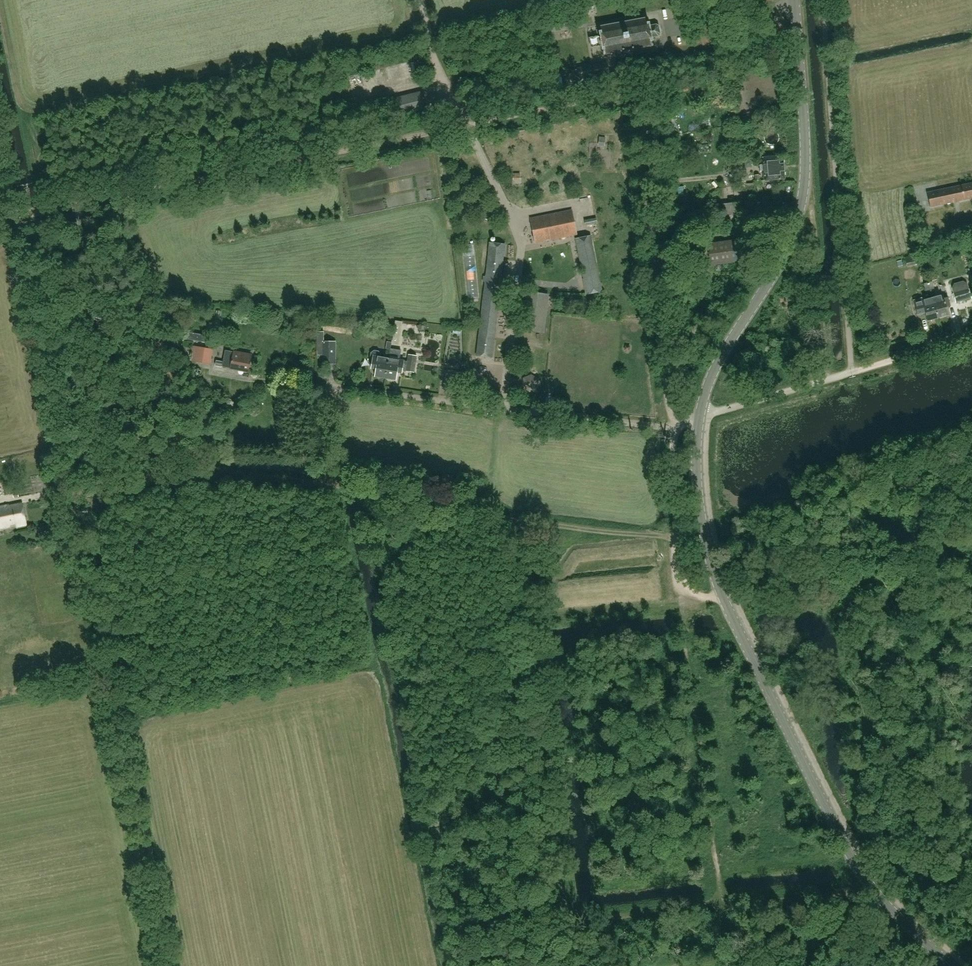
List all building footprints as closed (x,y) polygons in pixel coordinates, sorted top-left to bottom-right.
[(601,35),(589,37),(591,47),(602,45),(604,54),(652,45),(651,37),(658,36),(660,33),(659,25),(656,23),(649,25),(647,17),(599,26),(601,35)] [(762,157),(763,164),(759,164),(760,171),(763,171),(764,180),(785,178),(783,155),(762,157)] [(928,192),(931,206),(971,197),(971,182),(928,192)] [(742,212),(741,198),(721,200),(722,214),(742,212)] [(572,209),(531,217),(536,242),(577,234),(572,209)] [(602,290),(590,235),(576,238),(587,293),(602,290)] [(708,243),(711,265),(749,259),(746,237),(708,243)] [(483,278),(482,283),(485,283),(477,357),(491,359),(504,246),(489,244),(486,278),(483,278)] [(905,256),(907,266),(923,262),(920,253),(905,256)] [(951,288),(956,302),(971,298),(967,283),(963,281),(954,284),(951,288)] [(932,298),(938,317),(948,314),(946,307),(950,305),(948,297),(944,298),(943,295),(932,298)] [(927,320),(938,317),(932,298),(922,301),(922,303),(918,304),(920,314),(925,312),(927,320)] [(206,342),(207,335),(187,332),(186,339),(206,342)] [(399,334),(397,345),(404,346),(405,335),(399,334)] [(322,353),(336,353),(336,341),(322,341),(322,353)] [(213,348),(192,345),(189,361),(211,364),(213,348)] [(222,366),(238,369),(238,366),(249,368),(251,354),(225,349),(223,361),(216,359),(215,365),(222,366)] [(389,358),(388,358),(385,378),(396,379),(398,372),(402,372),(403,370),(407,371),(407,367),(415,368),(417,355),(409,354),(408,361),(400,360),(400,359),(399,359),(400,350),(391,349),(390,350),(389,358)] [(385,378),(388,358),(380,356),(381,354),(379,351),(374,350),(371,352),(370,356),(372,359),(371,367),(376,367),(375,376),(385,378)] [(456,380),(457,372),(446,370),(445,378),(456,380)] [(526,379),(525,387),(533,391),(539,388),(540,379),(533,375),(526,379)] [(16,524),(17,526),(27,524),(22,503),(9,506),(8,504),(0,506),(0,528),(16,524)]
